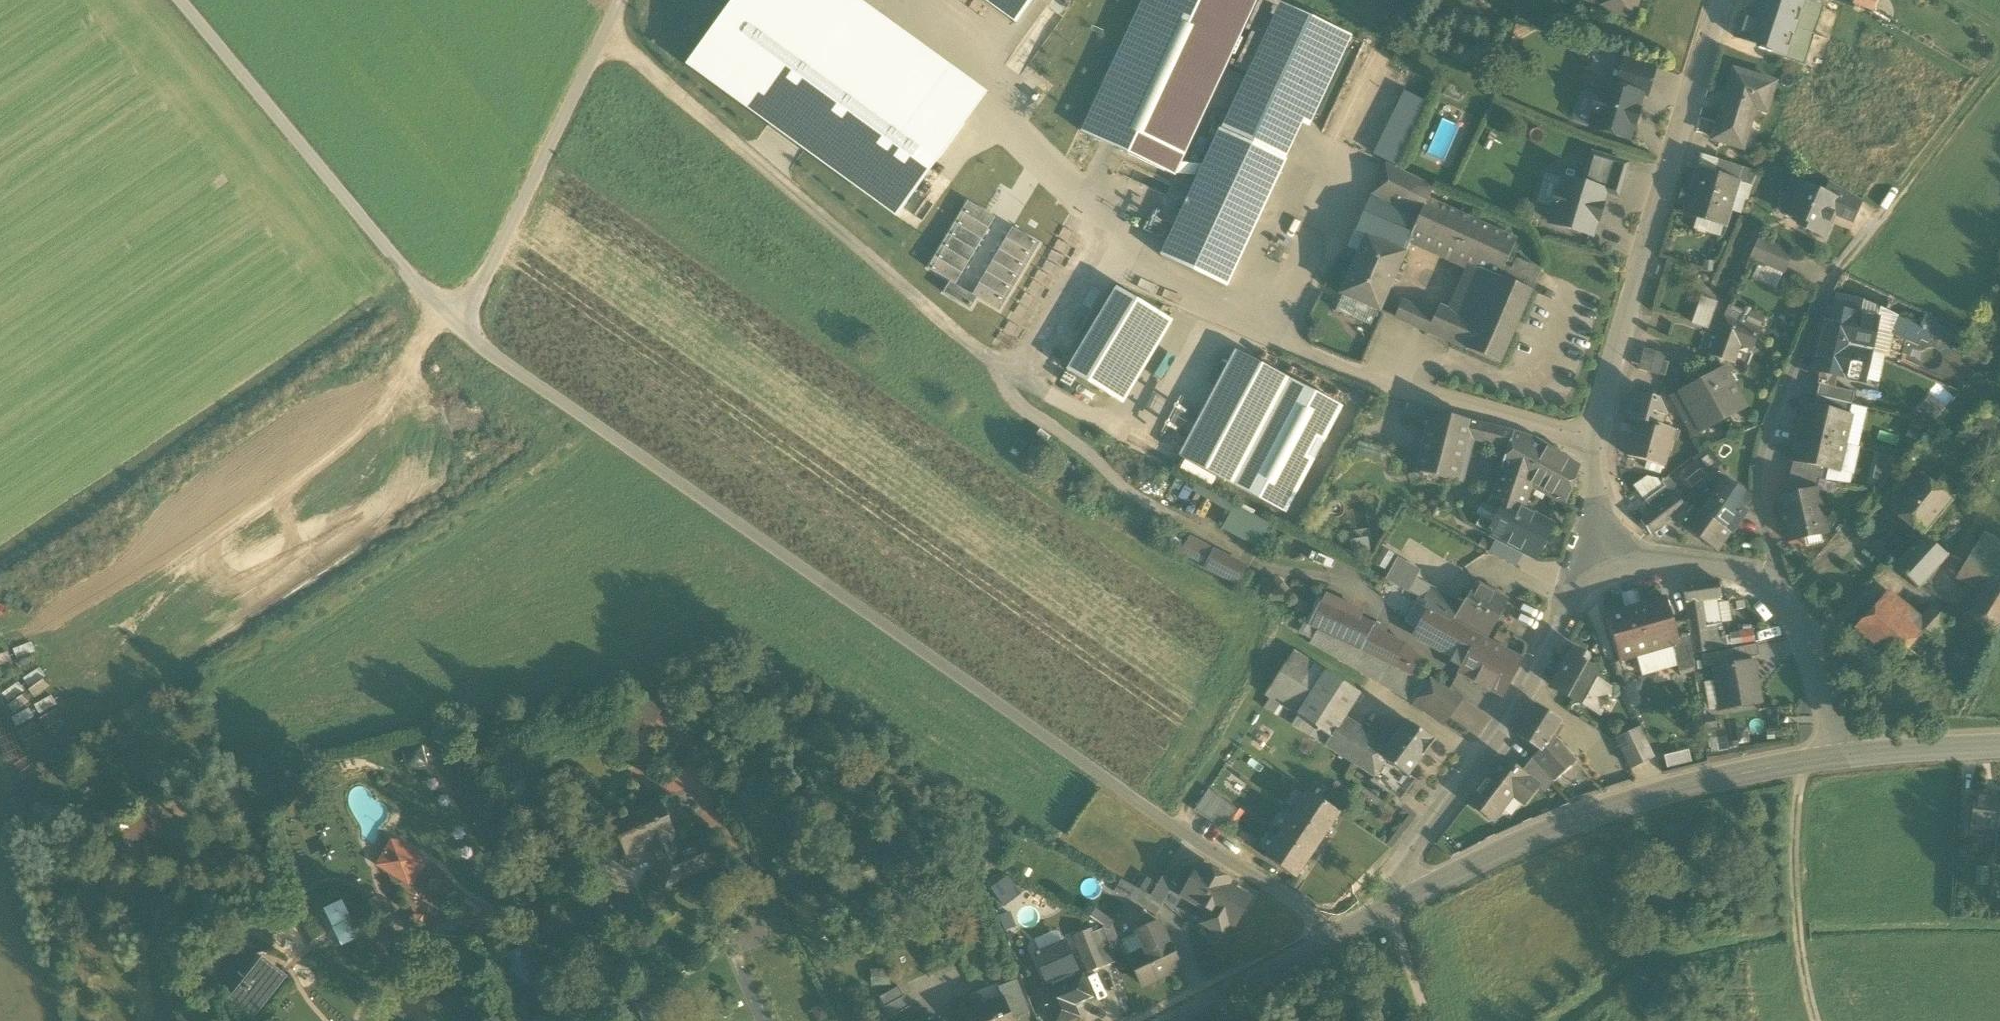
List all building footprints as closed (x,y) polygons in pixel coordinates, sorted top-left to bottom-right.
[(687,65),(896,217),(969,118),(806,0),(734,0),(687,65)] [(969,118),(986,94),(857,0),(806,0),(969,118)] [(1015,23),(1032,0),(983,0),(1015,23)] [(1173,175),(1255,0),(1144,0),(1082,133),(1173,175)] [(1632,18),(1637,0),(1599,0),(1597,7),(1632,18)] [(1752,14),(1809,34),(1816,12),(1800,8),(1802,4),(1790,0),(1756,0),(1752,14)] [(1852,4),(1873,12),(1878,0),(1854,0),(1852,4)] [(1280,3),(1220,130),(1284,160),(1343,33),(1280,3)] [(1801,56),(1809,34),(1752,14),(1744,11),(1735,39),(1759,46),(1757,49),(1770,54),(1771,51),(1785,56),(1786,51),(1801,56)] [(1640,97),(1646,99),(1656,67),(1623,57),(1614,87),(1640,95),(1640,97)] [(1712,139),(1734,146),(1743,117),(1749,119),(1753,108),(1763,111),(1772,84),(1734,72),(1712,139)] [(1591,128),(1627,139),(1632,124),(1634,125),(1638,110),(1636,110),(1640,97),(1640,95),(1614,87),(1604,84),(1600,98),(1596,97),(1591,113),(1595,114),(1591,128)] [(1403,93),(1373,156),(1396,167),(1426,104),(1403,93)] [(1284,160),(1220,130),(1161,257),(1225,287),(1284,160)] [(1592,154),(1583,185),(1603,191),(1602,192),(1617,196),(1626,164),(1592,154)] [(1697,169),(1714,175),(1718,162),(1701,157),(1697,169)] [(1737,183),(1751,187),(1757,173),(1718,161),(1718,162),(1714,175),(1737,182),(1737,183)] [(1371,195),(1419,216),(1426,199),(1427,200),(1433,187),(1385,164),(1371,195)] [(1696,218),(1723,227),(1728,211),(1737,183),(1737,182),(1714,175),(1697,169),(1683,214),(1696,218)] [(1556,209),(1551,224),(1590,236),(1594,220),(1597,221),(1602,205),(1599,204),(1602,192),(1603,191),(1583,185),(1565,179),(1560,193),(1557,192),(1552,208),(1556,209)] [(1801,228),(1821,236),(1831,214),(1837,201),(1823,195),(1793,182),(1783,204),(1789,206),(1785,214),(1804,222),(1801,228)] [(1831,214),(1852,223),(1862,202),(1829,182),(1823,195),(1837,201),(1831,214)] [(1740,215),(1751,187),(1737,183),(1728,211),(1740,215)] [(1371,195),(1355,233),(1365,237),(1365,236),(1405,253),(1411,238),(1420,217),(1419,216),(1371,195)] [(1467,264),(1497,278),(1498,277),(1507,256),(1508,257),(1515,240),(1427,200),(1426,199),(1419,216),(1420,217),(1411,238),(1467,264)] [(967,202),(927,269),(949,282),(955,285),(995,218),(967,202)] [(1720,238),(1723,227),(1696,218),(1693,230),(1720,238)] [(977,298),(1000,312),(1040,244),(1012,228),(972,295),(977,298)] [(1346,248),(1358,253),(1365,237),(1355,233),(1353,232),(1346,248)] [(1365,236),(1365,237),(1358,253),(1340,295),(1342,296),(1377,311),(1379,312),(1405,253),(1365,236)] [(1760,264),(1782,274),(1791,252),(1758,238),(1749,260),(1760,264)] [(1507,256),(1498,277),(1531,291),(1540,271),(1508,257),(1507,256)] [(1006,321),(1028,333),(1061,272),(1040,260),(1006,321)] [(1467,264),(1447,309),(1478,322),(1497,278),(1467,264)] [(1782,274),(1760,264),(1755,275),(1777,285),(1782,274)] [(1497,278),(1478,322),(1466,350),(1499,365),(1531,291),(1498,277),(1497,278)] [(949,282),(943,293),(970,310),(977,298),(972,295),(955,285),(949,282)] [(1066,371),(1108,397),(1158,313),(1116,288),(1066,371)] [(1834,294),(1831,309),(1859,315),(1862,300),(1834,294)] [(1342,296),(1335,311),(1369,327),(1377,311),(1342,296)] [(1702,298),(1697,312),(1710,317),(1716,303),(1702,298)] [(1880,308),(1862,300),(1859,315),(1860,315),(1877,319),(1875,330),(1870,353),(1883,356),(1888,357),(1892,336),(1889,334),(1896,317),(1880,308)] [(1393,319),(1409,325),(1417,309),(1401,302),(1393,319)] [(1426,333),(1466,350),(1478,322),(1447,309),(1439,306),(1434,317),(1426,333)] [(1728,306),(1724,317),(1744,325),(1749,314),(1728,306)] [(1860,315),(1859,315),(1831,309),(1827,308),(1813,371),(1820,372),(1837,376),(1863,382),(1864,380),(1870,353),(1875,330),(1860,315)] [(1426,333),(1434,317),(1417,309),(1409,325),(1426,333)] [(1749,314),(1744,325),(1758,330),(1760,331),(1766,317),(1750,311),(1749,314)] [(1706,329),(1710,317),(1697,312),(1692,323),(1706,329)] [(1172,322),(1158,313),(1108,397),(1122,405),(1172,322)] [(1877,319),(1860,315),(1875,330),(1877,319)] [(1709,354),(1731,363),(1739,344),(1750,349),(1758,330),(1744,325),(1724,317),(1709,354)] [(1892,336),(1917,346),(1924,329),(1896,317),(1889,334),(1892,336)] [(1638,370),(1660,376),(1666,355),(1644,349),(1638,370)] [(1232,485),(1288,379),(1235,350),(1178,457),(1232,485)] [(1878,383),(1883,356),(1870,353),(1864,380),(1878,383)] [(1723,370),(1700,383),(1720,420),(1743,407),(1733,388),(1735,387),(1737,381),(1734,375),(1728,373),(1726,374),(1723,370)] [(1837,376),(1820,372),(1817,384),(1819,385),(1834,388),(1837,376)] [(1065,373),(1060,381),(1070,388),(1075,379),(1065,373)] [(1341,407),(1288,379),(1232,485),(1285,513),(1341,407)] [(1681,394),(1692,414),(1698,425),(1698,426),(1700,431),(1720,420),(1700,383),(1681,394)] [(1819,385),(1816,397),(1851,405),(1854,392),(1834,388),(1819,385)] [(1625,424),(1636,427),(1638,420),(1661,426),(1664,414),(1657,401),(1634,394),(1625,424)] [(1670,400),(1681,420),(1692,414),(1681,394),(1670,400)] [(1934,421),(1945,408),(1929,395),(1918,409),(1934,421)] [(1813,408),(1848,417),(1851,405),(1816,397),(1813,408)] [(1844,444),(1859,448),(1868,409),(1851,405),(1848,417),(1850,417),(1844,444)] [(1803,406),(1797,434),(1844,444),(1850,417),(1848,417),(1813,408),(1803,406)] [(1454,481),(1465,435),(1469,421),(1432,412),(1417,472),(1454,481)] [(1687,431),(1698,426),(1698,425),(1692,414),(1681,420),(1687,431)] [(1672,430),(1661,426),(1638,420),(1636,427),(1627,457),(1646,462),(1647,463),(1661,467),(1662,467),(1663,461),(1672,430)] [(1495,427),(1469,421),(1465,435),(1491,442),(1495,427)] [(1917,443),(1923,426),(1911,422),(1905,438),(1917,443)] [(1508,446),(1513,432),(1495,427),(1491,442),(1508,446)] [(1508,446),(1500,470),(1529,486),(1552,449),(1537,440),(1513,432),(1508,446)] [(1838,472),(1844,444),(1797,434),(1791,461),(1793,461),(1828,469),(1838,472)] [(1383,447),(1358,441),(1354,455),(1379,461),(1383,447)] [(1859,448),(1844,444),(1838,472),(1828,469),(1825,481),(1851,485),(1859,448)] [(1720,466),(1706,448),(1692,458),(1706,476),(1720,466)] [(1579,466),(1552,449),(1529,486),(1532,487),(1564,505),(1579,466)] [(1882,481),(1887,458),(1877,456),(1872,479),(1882,481)] [(1793,461),(1790,473),(1819,480),(1825,481),(1828,469),(1793,461)] [(1647,463),(1646,462),(1644,469),(1659,473),(1661,467),(1647,463)] [(1706,477),(1694,462),(1679,474),(1691,489),(1706,477)] [(1532,487),(1529,486),(1500,470),(1491,497),(1504,502),(1504,501),(1523,511),(1532,487)] [(1816,490),(1819,480),(1790,473),(1785,497),(1816,490)] [(1633,487),(1644,501),(1664,486),(1661,482),(1658,478),(1647,475),(1633,487)] [(1641,521),(1651,534),(1684,508),(1684,506),(1689,502),(1669,476),(1661,482),(1664,486),(1644,501),(1652,512),(1641,521)] [(1889,508),(1921,535),(1956,493),(1944,483),(1936,492),(1916,476),(1889,508)] [(1819,480),(1816,490),(1833,494),(1835,483),(1825,481),(1819,480)] [(1723,481),(1701,513),(1731,534),(1741,519),(1735,514),(1746,497),(1723,481)] [(1229,514),(1234,506),(1195,485),(1190,493),(1229,514)] [(1777,499),(1787,542),(1806,537),(1805,533),(1819,531),(1823,521),(1816,490),(1785,497),(1777,499)] [(1852,518),(1861,525),(1882,501),(1873,493),(1852,518)] [(1552,525),(1523,511),(1504,501),(1504,502),(1498,512),(1495,518),(1499,520),(1496,525),(1490,536),(1496,539),(1523,554),(1534,559),(1552,525)] [(1495,518),(1498,512),(1482,503),(1476,515),(1496,525),(1499,520),(1495,518)] [(1221,530),(1257,549),(1270,525),(1234,506),(1229,514),(1221,530)] [(1718,552),(1731,534),(1701,513),(1693,508),(1680,526),(1718,552)] [(1370,529),(1348,531),(1351,552),(1373,549),(1370,529)] [(1819,531),(1805,533),(1806,537),(1808,547),(1822,544),(1819,531)] [(1895,568),(1917,588),(1945,556),(1941,552),(1940,553),(1922,537),(1895,568)] [(1963,564),(1999,586),(1999,550),(1979,537),(1963,564)] [(1202,567),(1234,583),(1243,567),(1190,539),(1182,553),(1204,563),(1202,567)] [(1523,554),(1496,539),(1488,554),(1515,568),(1523,554)] [(1394,555),(1383,548),(1374,564),(1385,571),(1394,555)] [(1386,579),(1409,591),(1416,579),(1420,570),(1398,557),(1386,579)] [(1999,586),(1963,564),(1955,576),(1980,591),(1966,615),(1995,633),(1999,625),(1999,586)] [(1290,590),(1278,577),(1262,591),(1274,604),(1290,590)] [(1418,596),(1423,599),(1427,590),(1430,586),(1416,579),(1409,591),(1418,596)] [(1454,618),(1488,638),(1509,599),(1476,582),(1469,595),(1463,591),(1460,598),(1465,601),(1460,608),(1454,618)] [(1683,586),(1688,615),(1702,612),(1700,601),(1710,600),(1717,598),(1718,598),(1717,582),(1683,586)] [(1430,585),(1430,586),(1427,590),(1460,608),(1465,601),(1460,598),(1458,600),(1430,585)] [(1460,608),(1427,590),(1423,599),(1428,602),(1422,612),(1425,613),(1431,616),(1448,623),(1451,617),(1454,618),(1460,608)] [(1326,592),(1322,600),(1334,605),(1360,618),(1363,610),(1326,592)] [(1423,599),(1418,596),(1404,622),(1416,628),(1425,613),(1422,612),(1428,602),(1423,599)] [(1854,628),(1895,663),(1921,632),(1914,626),(1880,597),(1854,628)] [(1702,612),(1704,628),(1714,627),(1721,625),(1721,623),(1718,603),(1717,598),(1710,600),(1700,601),(1702,612)] [(1608,615),(1620,661),(1622,661),(1621,657),(1635,653),(1671,644),(1677,642),(1678,646),(1680,645),(1674,624),(1667,599),(1666,600),(1667,604),(1611,618),(1610,614),(1608,615)] [(1321,631),(1334,605),(1322,600),(1309,626),(1319,631),(1321,631)] [(1728,602),(1718,603),(1721,623),(1731,622),(1728,602)] [(1321,631),(1347,644),(1360,618),(1334,605),(1321,631)] [(1930,607),(1914,626),(1921,632),(1895,663),(1912,678),(1938,650),(1948,636),(1949,623),(1930,607)] [(1704,628),(1702,612),(1688,615),(1694,653),(1708,651),(1708,650),(1704,628)] [(1425,613),(1416,628),(1411,638),(1463,666),(1464,663),(1419,637),(1431,616),(1425,613)] [(1419,637),(1464,663),(1478,637),(1448,623),(1431,616),(1419,637)] [(1374,624),(1360,618),(1347,644),(1419,678),(1428,663),(1405,644),(1385,634),(1385,632),(1373,626),(1374,624)] [(1677,667),(1679,673),(1694,669),(1692,656),(1687,621),(1674,624),(1680,645),(1678,646),(1677,642),(1671,644),(1677,667)] [(1721,625),(1714,627),(1717,649),(1725,648),(1721,625)] [(1717,649),(1714,627),(1704,628),(1708,650),(1717,649)] [(1754,644),(1750,628),(1739,631),(1742,646),(1754,644)] [(1347,644),(1321,631),(1319,631),(1311,644),(1412,704),(1411,705),(1412,705),(1427,683),(1419,678),(1347,644)] [(1479,637),(1478,637),(1464,663),(1463,666),(1459,674),(1500,697),(1521,660),(1479,638),(1479,637)] [(1677,667),(1671,644),(1635,653),(1641,676),(1677,667)] [(1733,649),(1735,661),(1759,656),(1757,644),(1733,649)] [(1552,687),(1598,713),(1609,694),(1607,688),(1592,680),(1596,674),(1594,669),(1585,664),(1589,659),(1588,655),(1574,648),(1552,687)] [(1733,649),(1732,648),(1700,654),(1703,668),(1735,662),(1735,661),(1733,649)] [(1267,698),(1270,700),(1297,717),(1325,672),(1295,653),(1267,698)] [(1716,680),(1722,709),(1759,702),(1752,663),(1714,669),(1716,680)] [(1325,672),(1297,717),(1331,738),(1342,721),(1359,694),(1325,672)] [(1412,705),(1443,726),(1445,724),(1461,700),(1428,680),(1427,683),(1412,705)] [(1709,711),(1722,709),(1716,680),(1703,683),(1709,711)] [(1291,725),(1297,717),(1270,700),(1265,709),(1291,725)] [(1540,750),(1541,751),(1552,735),(1560,723),(1536,706),(1517,735),(1540,750)] [(1385,749),(1342,721),(1331,738),(1297,717),(1291,725),(1325,746),(1324,746),(1373,777),(1374,778),(1385,761),(1380,757),(1385,749)] [(1380,757),(1385,761),(1407,777),(1408,775),(1434,741),(1405,721),(1385,749),(1380,757)] [(1748,727),(1735,729),(1737,745),(1750,743),(1748,727)] [(1725,728),(1706,731),(1709,753),(1728,751),(1725,728)] [(1616,741),(1630,768),(1653,756),(1640,729),(1616,741)] [(1532,758),(1552,782),(1575,762),(1552,735),(1541,751),(1540,750),(1531,758),(1532,758)] [(1688,750),(1663,756),(1667,770),(1691,764),(1688,750)] [(1470,800),(1494,819),(1514,794),(1524,802),(1537,786),(1538,785),(1521,772),(1503,758),(1470,800)] [(1537,786),(1545,792),(1552,783),(1552,782),(1532,758),(1521,772),(1538,785),(1537,786)] [(1414,780),(1408,775),(1407,777),(1385,761),(1374,778),(1373,777),(1371,780),(1400,801),(1414,780)] [(1193,810),(1225,831),(1238,810),(1206,789),(1193,810)] [(1264,858),(1295,878),(1339,813),(1308,792),(1264,858)] [(1996,833),(1999,800),(1999,798),(1973,795),(1969,829),(1996,833)] [(652,847),(668,884),(708,866),(698,844),(680,852),(673,836),(676,834),(661,800),(613,822),(629,857),(652,847)] [(708,866),(709,868),(724,861),(713,836),(697,843),(698,844),(708,866)] [(386,856),(401,865),(408,854),(419,861),(419,854),(399,842),(396,847),(392,845),(386,856)] [(401,865),(386,856),(380,865),(407,881),(419,861),(408,854),(401,865)] [(1187,903),(1211,916),(1226,925),(1231,927),(1246,900),(1217,884),(1219,880),(1204,872),(1187,903)] [(1142,874),(1135,886),(1137,888),(1145,892),(1152,881),(1142,874)] [(1153,894),(1166,901),(1176,882),(1163,875),(1153,894)] [(1020,893),(1007,876),(991,888),(1005,905),(1020,893)] [(1115,889),(1131,898),(1137,888),(1135,886),(1121,878),(1115,889)] [(1187,889),(1176,882),(1166,901),(1175,910),(1187,889)] [(1131,898),(1159,915),(1165,904),(1145,892),(1137,888),(1131,898)] [(345,898),(324,907),(340,946),(361,937),(345,898)] [(1088,920),(1102,928),(1112,925),(1115,921),(1094,909),(1088,920)] [(998,916),(1004,931),(1016,927),(1010,911),(998,916)] [(1221,934),(1226,925),(1211,916),(1206,925),(1221,934)] [(413,933),(421,934),(422,918),(414,917),(410,921),(410,929),(413,933)] [(1130,957),(1142,985),(1181,967),(1168,939),(1166,940),(1159,923),(1143,930),(1151,947),(1130,957)] [(1112,925),(1102,928),(1102,929),(1109,946),(1119,942),(1112,925)] [(1039,953),(1064,942),(1058,929),(1033,940),(1039,953)] [(1078,948),(1088,973),(1115,962),(1109,946),(1102,929),(1092,933),(1090,929),(1074,936),(1078,948)] [(1122,940),(1130,957),(1151,947),(1143,930),(1122,940)] [(1051,981),(1053,987),(1074,978),(1071,972),(1076,970),(1064,942),(1039,953),(1035,955),(1047,983),(1051,981)] [(501,956),(514,990),(541,979),(528,946),(501,956)] [(231,1001),(252,1018),(285,977),(264,960),(231,1001)] [(871,969),(871,987),(890,986),(890,969),(871,969)] [(1074,978),(1053,987),(1039,993),(1051,1020),(1070,1020),(1079,1017),(1074,1006),(1092,998),(1082,974),(1074,978)] [(1005,1000),(1012,1020),(1030,1013),(1018,981),(1000,987),(1005,1000)] [(879,998),(890,1018),(910,1007),(898,987),(879,998)] [(969,1020),(1012,1020),(1005,1000),(966,1014),(969,1020)]
